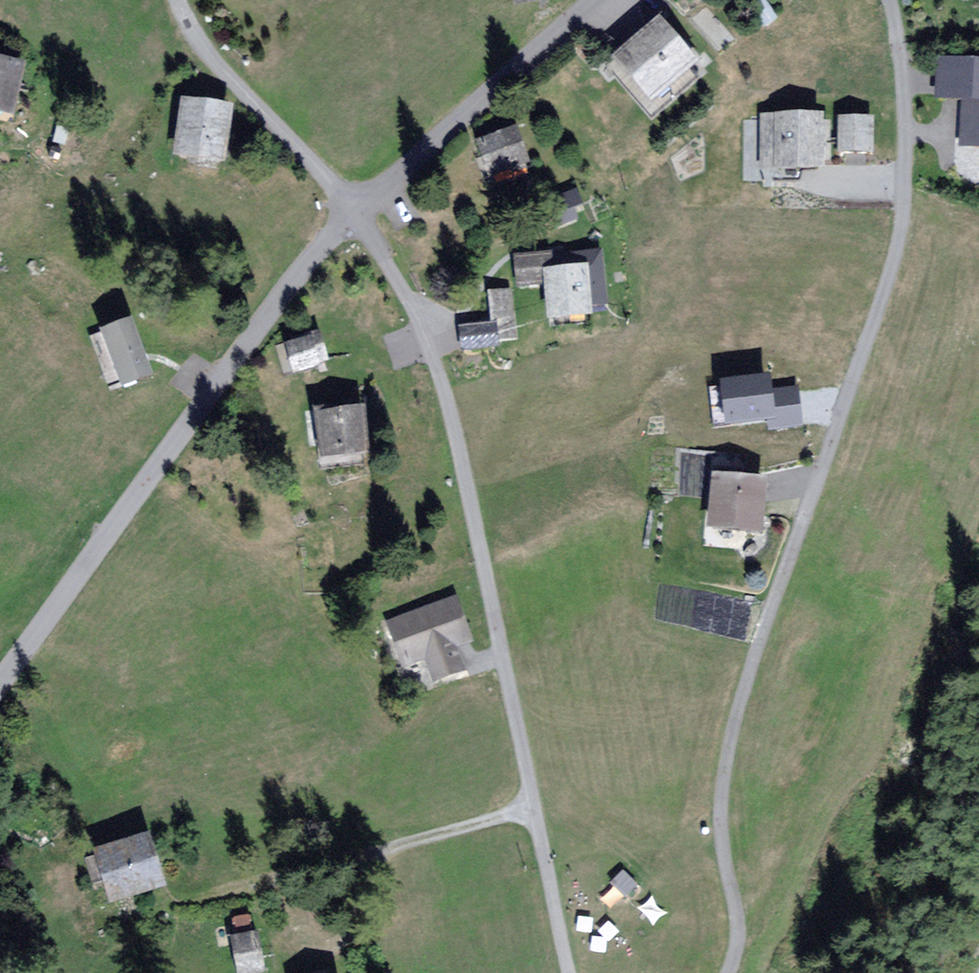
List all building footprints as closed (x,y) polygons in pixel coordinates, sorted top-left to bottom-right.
[(618,60),(655,105),(702,67),(664,22),(618,60)] [(0,60),(0,113),(13,116),(24,64),(0,60)] [(943,62),(941,95),(967,97),(964,144),(978,145),(978,64),(943,62)] [(232,107),(181,102),(176,159),(227,164),(232,107)] [(818,115),(762,119),(766,174),(822,170),(818,115)] [(868,118),(837,120),(840,161),(871,159),(868,118)] [(518,131),(477,143),(488,177),(528,165),(518,131)] [(604,304),(600,254),(553,258),(552,254),(519,257),(521,283),(548,281),(551,318),(590,315),(590,305),(604,304)] [(460,326),(461,351),(500,349),(498,318),(513,318),(512,290),(490,291),(491,325),(460,326)] [(153,380),(133,324),(104,334),(125,390),(153,380)] [(315,339),(289,345),(296,375),(322,368),(315,339)] [(800,379),(711,388),(715,432),(804,423),(800,379)] [(319,413),(325,460),(378,453),(372,406),(319,413)] [(770,484),(718,478),(712,531),(765,536),(770,484)] [(456,599),(386,623),(401,667),(426,659),(432,677),(462,667),(455,645),(469,640),(456,599)] [(153,837),(96,853),(110,903),(167,887),(153,837)] [(232,922),(234,938),(258,935),(256,919),(232,922)] [(259,935),(233,940),(239,972),(266,972),(259,935)]
